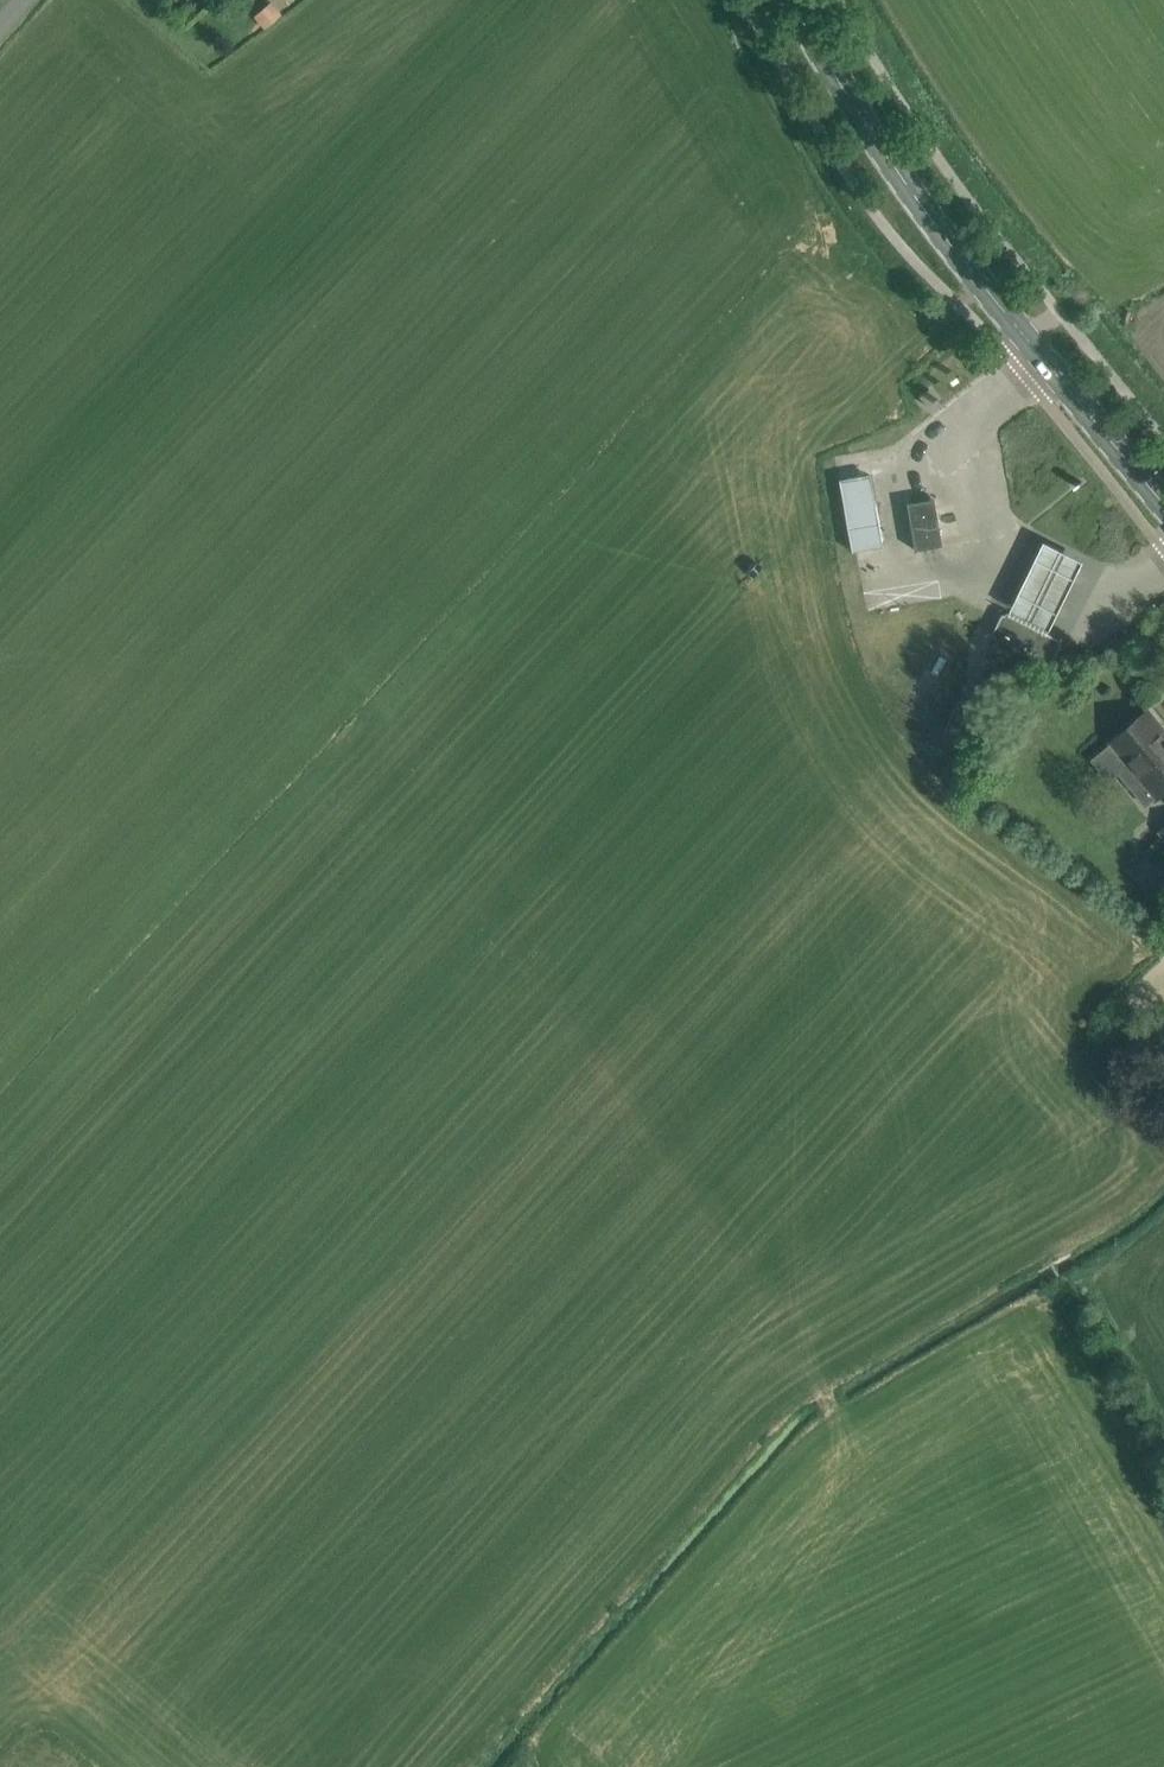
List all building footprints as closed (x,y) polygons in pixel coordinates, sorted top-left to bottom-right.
[(266,24),(278,10),(268,1),(256,15),(266,24)] [(920,396),(927,405),(937,398),(929,388),(920,396)] [(849,549),(880,544),(867,472),(836,478),(849,549)] [(907,502),(915,548),(942,543),(934,497),(907,502)] [(1086,563),(1047,542),(1014,611),(1053,632),(1086,563)] [(1038,658),(1056,657),(1062,645),(1060,639),(1010,612),(1004,614),(993,634),(1038,658)] [(1111,743),(1156,798),(1163,791),(1163,726),(1151,710),(1111,743)] [(1163,931),(1163,915),(1156,922),(1163,931)]
